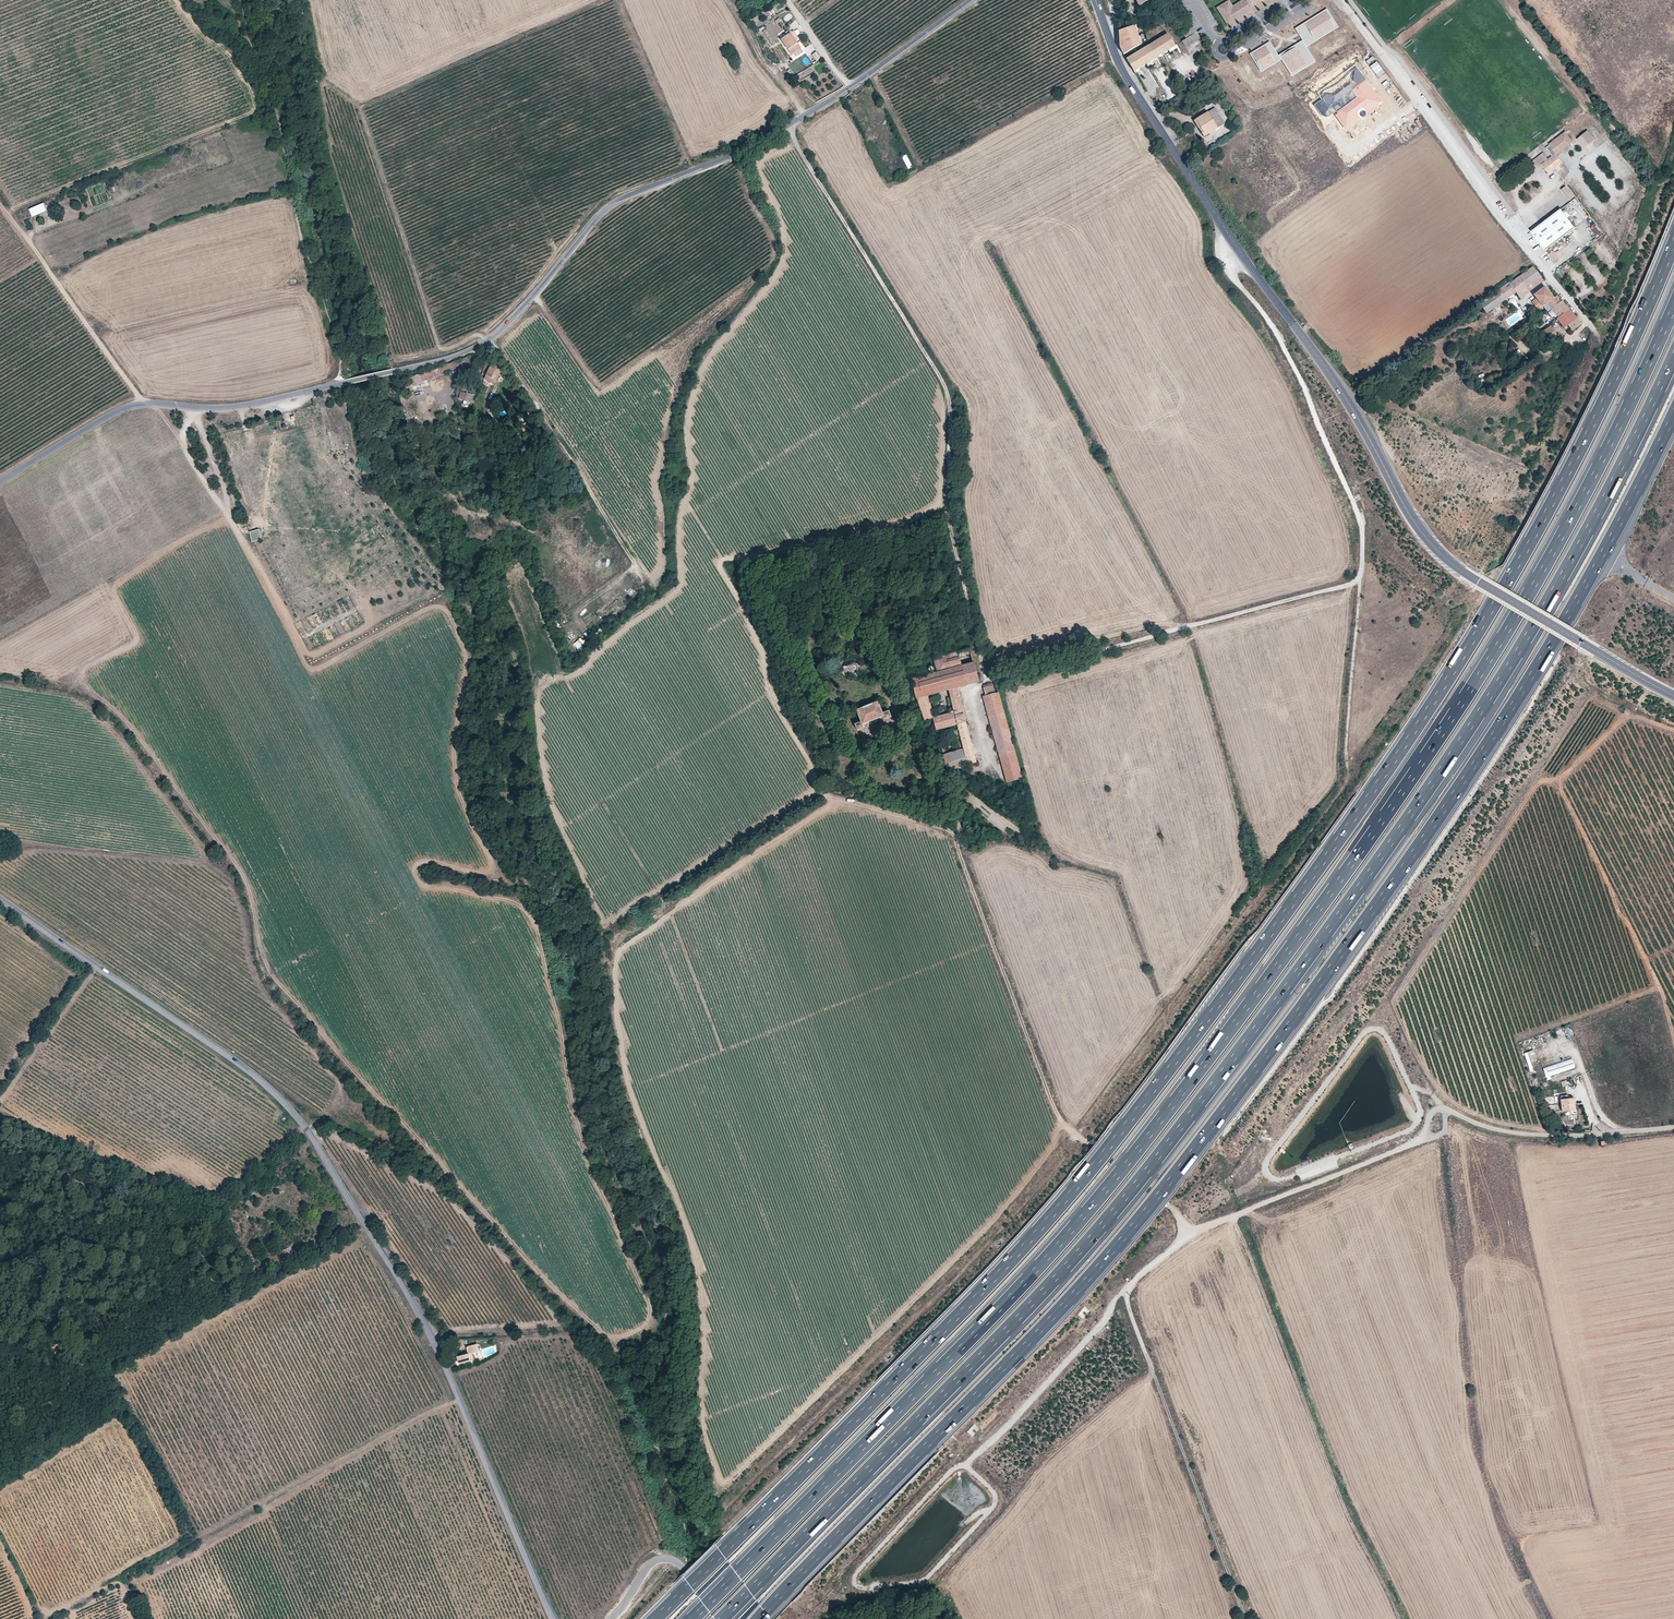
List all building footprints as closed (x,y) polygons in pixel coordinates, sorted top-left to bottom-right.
[(1241,1),(1232,7),(1228,1),(1226,2),(1231,10),(1242,3),(1248,13),(1251,11),(1249,8),(1244,0),(1241,0),(1241,1)] [(1308,4),(1313,12),(1319,8),(1319,9),(1329,3),(1327,0),(1315,0),(1308,4)] [(1226,2),(1216,8),(1227,26),(1248,13),(1242,3),(1231,10),(1226,2)] [(774,4),(765,10),(768,15),(775,10),(773,8),(775,6),(774,4)] [(1327,8),(1295,28),(1306,46),(1338,27),(1327,8)] [(1326,11),(1298,28),(1306,43),(1335,26),(1326,11)] [(1136,33),(1134,25),(1119,30),(1119,42),(1121,48),(1122,51),(1124,54),(1140,44),(1137,37),(1136,33)] [(763,26),(759,28),(766,37),(769,35),(763,26)] [(1188,29),(1189,31),(1192,35),(1196,33),(1197,32),(1193,27),(1188,29)] [(791,33),(781,38),(791,53),(800,47),(791,33)] [(1196,33),(1192,35),(1186,38),(1182,41),(1185,47),(1199,38),(1196,33)] [(1157,56),(1174,45),(1167,34),(1147,46),(1151,51),(1153,50),(1157,56)] [(1269,40),(1249,53),(1260,71),(1280,59),(1269,40)] [(1314,61),(1302,40),(1278,54),(1291,75),(1314,61)] [(1277,58),(1269,43),(1252,54),(1260,68),(1277,58)] [(1312,60),(1301,43),(1281,55),(1292,72),(1312,60)] [(1154,58),(1151,51),(1147,46),(1138,52),(1145,63),(1154,58)] [(811,54),(816,60),(820,56),(815,50),(811,54)] [(1138,52),(1126,59),(1133,71),(1139,67),(1145,63),(1138,52)] [(1156,60),(1154,58),(1145,63),(1147,66),(1156,60)] [(789,67),(786,70),(789,72),(792,76),(795,72),(789,67)] [(1201,128),(1199,129),(1203,136),(1224,123),(1215,107),(1195,119),(1201,128)] [(1586,129),(1580,134),(1588,144),(1594,139),(1586,129)] [(1573,141),(1566,132),(1556,139),(1558,141),(1555,144),(1553,142),(1546,147),(1552,155),(1548,158),(1541,164),(1544,167),(1549,173),(1556,167),(1558,171),(1563,167),(1561,164),(1563,162),(1556,154),(1573,141)] [(1580,134),(1575,137),(1584,147),(1588,144),(1580,134)] [(1541,164),(1548,158),(1543,152),(1536,157),(1530,162),(1538,171),(1544,167),(1541,164)] [(906,154),(901,156),(908,169),(912,166),(906,154)] [(1574,197),(1566,187),(1561,191),(1569,201),(1574,197)] [(30,215),(46,211),(44,202),(28,207),(30,215)] [(1544,252),(1574,229),(1560,210),(1530,233),(1544,252)] [(1590,227),(1596,234),(1600,230),(1594,223),(1590,227)] [(1544,280),(1533,266),(1510,283),(1509,284),(1515,292),(1520,300),(1522,299),(1524,294),(1544,280)] [(1510,283),(1509,282),(1497,291),(1504,300),(1515,292),(1509,284),(1510,283)] [(1558,297),(1557,295),(1555,296),(1554,295),(1552,296),(1545,286),(1534,295),(1537,298),(1532,302),(1538,310),(1543,306),(1547,311),(1551,308),(1559,302),(1556,298),(1558,297)] [(1486,312),(1504,300),(1497,291),(1480,304),(1486,312)] [(1561,300),(1559,302),(1551,308),(1558,317),(1556,318),(1564,328),(1568,325),(1573,330),(1581,324),(1561,300)] [(1551,325),(1550,323),(1539,331),(1541,333),(1550,326),(1551,325)] [(1550,326),(1541,333),(1538,335),(1545,345),(1557,336),(1550,326)] [(497,366),(492,363),(488,371),(493,373),(497,366)] [(434,369),(427,371),(430,377),(437,375),(434,369)] [(409,378),(398,383),(401,390),(412,385),(409,378)] [(279,521),(267,524),(270,537),(282,534),(279,521)] [(262,539),(260,529),(250,532),(253,542),(262,539)] [(236,599),(223,605),(224,609),(238,603),(236,599)] [(937,670),(973,661),(970,649),(933,658),(937,670)] [(928,695),(948,690),(956,688),(956,687),(977,682),(973,663),(911,679),(917,698),(928,695)] [(995,693),(993,685),(983,688),(985,696),(995,693)] [(956,688),(948,690),(954,711),(935,716),(932,717),(936,729),(957,724),(959,729),(964,748),(968,764),(976,762),(956,688)] [(995,693),(985,696),(982,696),(995,739),(1010,735),(998,692),(995,693)] [(935,716),(928,695),(917,698),(924,719),(932,717),(935,716)] [(856,710),(861,721),(854,723),(857,729),(864,727),(863,724),(883,716),(884,718),(891,716),(888,710),(882,712),(877,701),(856,710)] [(957,750),(964,748),(959,729),(955,730),(959,745),(956,746),(957,750)] [(1010,735),(995,739),(1006,782),(1022,778),(1010,735)] [(964,748),(957,750),(943,754),(948,773),(955,771),(955,768),(968,764),(964,748)] [(1545,1076),(1575,1068),(1572,1059),(1542,1067),(1545,1076)] [(1561,1099),(1562,1110),(1564,1110),(1565,1115),(1577,1114),(1577,1109),(1575,1109),(1574,1097),(1568,1098),(1568,1095),(1560,1096),(1561,1099)] [(457,1356),(458,1358),(460,1363),(474,1360),(473,1353),(479,1351),(477,1344),(467,1347),(468,1353),(457,1356)]
